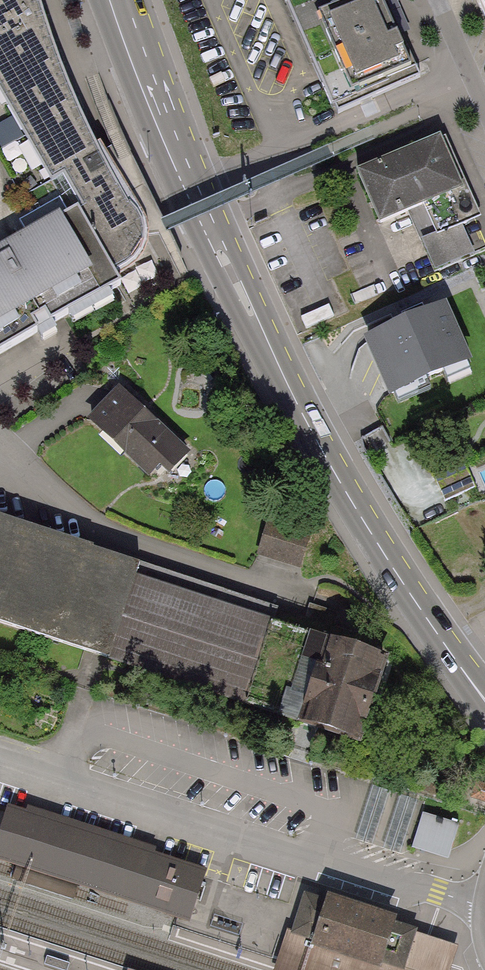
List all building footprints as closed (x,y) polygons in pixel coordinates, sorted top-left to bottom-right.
[(117,287),(112,277),(132,265),(140,255),(143,241),(141,226),(126,208),(91,149),(51,55),(37,0),(0,0),(0,355),(117,287)] [(384,0),(283,0),(334,116),(419,79),(384,0)] [(484,22),(484,0),(475,0),(484,22)] [(476,223),(440,140),(359,175),(382,227),(421,210),(435,241),(476,223)] [(475,303),(484,327),(484,298),(475,303)] [(468,369),(444,316),(369,350),(393,402),(468,369)] [(188,449),(119,390),(92,421),(161,480),(188,449)] [(364,741),(388,667),(136,587),(142,570),(103,558),(0,526),(0,626),(364,741)] [(310,541),(264,527),(256,551),(303,565),(310,541)] [(419,798),(368,783),(351,837),(402,854),(419,798)] [(460,821),(423,810),(411,846),(448,858),(460,821)] [(185,910),(195,877),(5,815),(0,830),(0,849),(185,910)] [(323,899),(304,893),(292,927),(292,929),(312,936),(311,938),(381,961),(382,959),(404,966),(417,929),(418,923),(395,916),(398,908),(329,884),(323,899)] [(273,968),(280,969),(449,969),(458,942),(417,929),(404,966),(382,959),(381,961),(311,938),(312,936),(292,929),(292,927),(287,925),(273,968)]
